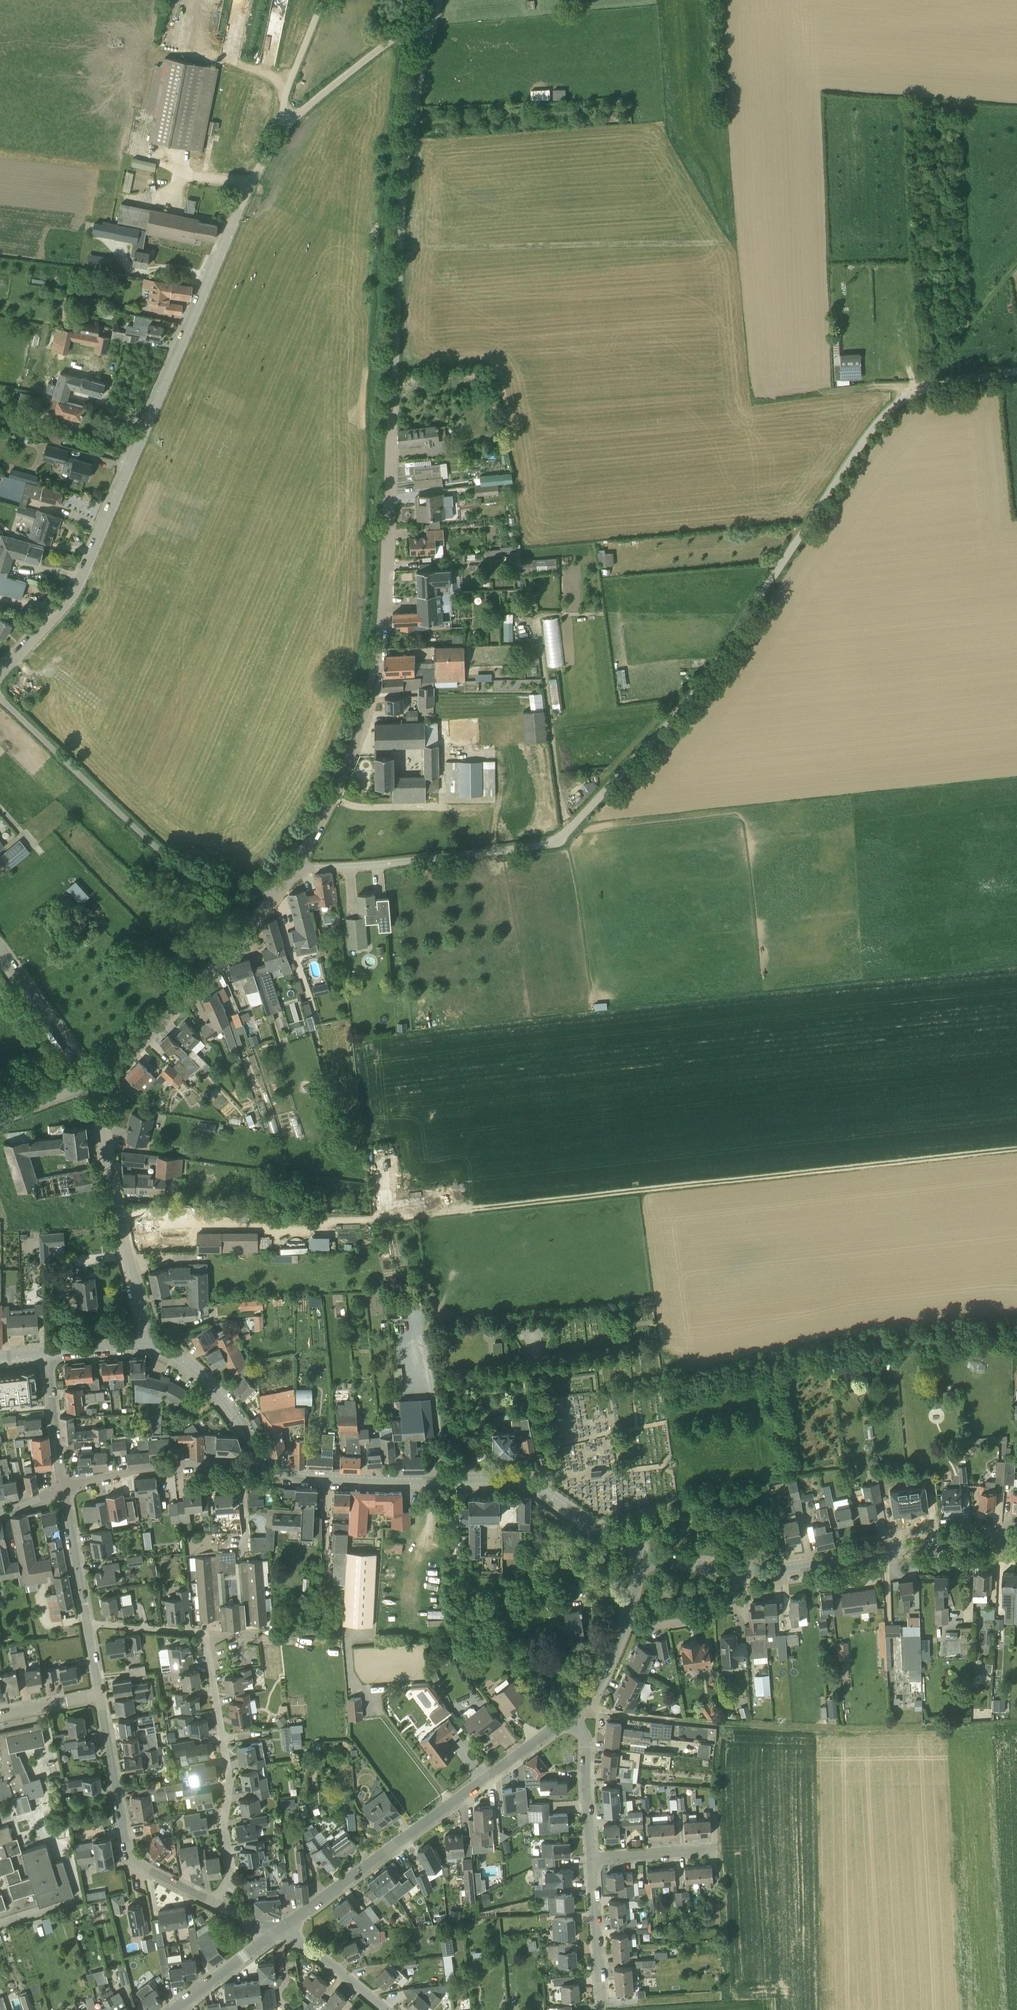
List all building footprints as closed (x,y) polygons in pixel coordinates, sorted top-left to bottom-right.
[(172,41),(186,43),(195,0),(180,0),(172,41)] [(527,1),(528,8),(535,8),(535,0),(527,1)] [(219,68),(206,65),(165,57),(164,66),(156,64),(146,111),(155,113),(149,140),(189,149),(203,151),(219,68)] [(532,99),(550,98),(549,89),(531,90),(532,99)] [(553,99),(566,99),(565,90),(553,90),(553,99)] [(220,122),(210,120),(208,133),(214,135),(215,130),(218,130),(220,122)] [(154,170),(155,170),(157,163),(156,163),(145,160),(134,158),(132,165),(154,170)] [(195,243),(197,236),(214,239),(217,226),(207,224),(199,222),(199,219),(121,204),(117,224),(144,229),(146,230),(145,233),(178,240),(195,243)] [(114,238),(117,224),(104,222),(104,225),(94,223),(92,234),(114,238)] [(136,242),(132,264),(147,266),(149,252),(143,251),(145,240),(142,239),(144,229),(117,224),(114,238),(136,242)] [(120,285),(121,274),(108,273),(106,282),(120,285)] [(150,302),(168,304),(168,303),(169,294),(190,298),(192,286),(153,280),(151,289),(149,302),(150,302)] [(168,303),(168,304),(166,312),(181,314),(182,306),(182,305),(168,303)] [(83,321),(81,331),(86,333),(98,335),(100,325),(83,321)] [(61,328),(66,329),(77,331),(78,324),(63,322),(61,328)] [(127,324),(125,332),(128,333),(137,335),(137,336),(146,338),(152,340),(153,337),(160,339),(163,326),(149,323),(148,329),(127,324)] [(68,329),(56,327),(52,350),(63,352),(68,329)] [(128,333),(125,332),(112,330),(111,337),(111,338),(126,341),(128,333)] [(98,335),(86,333),(85,341),(95,344),(94,351),(106,354),(109,337),(98,335)] [(840,364),(834,364),(834,378),(840,378),(840,376),(861,376),(860,355),(840,356),(840,364)] [(45,394),(67,400),(71,388),(101,396),(105,383),(92,380),(88,379),(60,372),(56,386),(48,384),(45,394)] [(32,406),(35,394),(21,391),(18,403),(32,406)] [(67,401),(67,400),(45,394),(45,395),(44,397),(36,394),(34,401),(42,403),(41,409),(81,420),(84,406),(67,401)] [(447,453),(444,426),(399,431),(399,445),(426,442),(427,453),(427,455),(447,453)] [(63,435),(49,432),(47,440),(60,443),(63,435)] [(53,459),(64,462),(68,450),(46,444),(42,459),(52,462),(53,459)] [(461,456),(477,455),(476,445),(460,446),(461,456)] [(92,463),(73,458),(69,474),(88,479),(92,463)] [(431,464),(417,465),(418,476),(415,477),(415,479),(414,479),(415,487),(435,485),(442,484),(442,476),(441,476),(439,463),(431,464)] [(11,470),(9,477),(36,485),(37,479),(35,478),(35,476),(11,470)] [(480,476),(481,486),(497,483),(512,482),(511,472),(480,476)] [(9,477),(3,476),(0,489),(0,495),(21,500),(24,492),(34,497),(59,504),(60,502),(62,503),(64,502),(65,498),(64,497),(61,496),(63,492),(36,485),(9,477)] [(498,493),(497,483),(481,486),(474,486),(475,496),(498,493)] [(441,518),(440,507),(444,506),(443,494),(427,495),(428,504),(417,505),(418,520),(441,518)] [(30,536),(50,543),(55,526),(58,527),(61,518),(38,510),(30,536)] [(444,556),(443,540),(442,530),(428,531),(429,538),(411,539),(412,553),(434,552),(435,556),(444,556)] [(8,572),(13,556),(39,563),(44,547),(2,535),(0,542),(0,569),(8,572)] [(521,543),(515,544),(515,542),(500,543),(501,548),(485,549),(486,553),(521,550),(521,543)] [(522,557),(521,550),(510,551),(511,566),(521,565),(523,565),(522,560),(522,557)] [(597,565),(612,566),(612,552),(598,551),(597,565)] [(547,572),(546,558),(522,560),(523,565),(524,574),(547,572)] [(451,584),(451,569),(432,570),(432,564),(419,565),(419,571),(417,571),(418,595),(451,593),(451,584)] [(420,623),(426,622),(442,622),(442,612),(452,611),(451,593),(418,595),(419,612),(420,612),(420,623)] [(427,628),(426,622),(420,623),(420,612),(419,612),(393,613),(392,624),(401,623),(401,626),(402,626),(402,629),(427,628)] [(513,640),(513,613),(503,613),(503,640),(513,640)] [(543,618),(550,666),(566,664),(560,616),(543,618)] [(5,639),(12,625),(0,618),(0,636),(5,639)] [(384,657),(384,676),(422,674),(422,677),(422,683),(432,682),(464,681),(464,647),(434,647),(434,669),(422,669),(422,664),(414,664),(414,656),(384,657)] [(422,677),(383,678),(381,689),(417,688),(417,695),(433,695),(433,688),(432,682),(422,683),(422,677)] [(433,695),(417,695),(418,712),(434,712),(433,695)] [(405,697),(385,697),(385,711),(403,710),(402,703),(405,703),(405,697)] [(543,740),(542,709),(521,710),(522,741),(543,740)] [(424,746),(424,745),(425,744),(425,722),(375,723),(375,746),(424,746)] [(437,744),(425,744),(424,745),(424,746),(424,776),(424,777),(426,777),(438,777),(437,751),(437,745),(437,744)] [(426,801),(426,777),(424,777),(424,776),(393,776),(393,755),(375,756),(376,786),(392,786),(392,801),(426,801)] [(446,762),(446,795),(495,795),(495,761),(446,762)] [(7,862),(25,847),(25,846),(19,840),(1,855),(7,862)] [(11,867),(30,852),(25,847),(7,862),(11,867)] [(333,887),(331,872),(315,875),(317,889),(315,889),(316,894),(307,896),(310,911),(319,908),(318,904),(337,901),(335,886),(333,887)] [(73,880),(64,888),(78,903),(87,895),(73,880)] [(289,894),(295,917),(297,916),(300,928),(290,930),(289,931),(292,944),(296,943),(296,946),(297,946),(299,955),(316,951),(320,950),(318,942),(315,928),(310,911),(305,890),(289,894)] [(364,915),(364,919),(364,921),(379,920),(379,929),(391,929),(389,897),(374,898),(374,893),(358,894),(359,915),(364,915)] [(364,915),(359,915),(360,918),(346,919),(348,948),(366,947),(364,921),(364,919),(364,915)] [(276,1020),(273,1012),(282,1010),(269,971),(281,968),(283,975),(292,973),(290,963),(289,964),(276,918),(262,922),(270,949),(263,951),(267,965),(253,969),(263,1002),(269,1022),(276,1020)] [(318,942),(322,955),(323,959),(327,958),(327,954),(326,948),(324,948),(318,927),(315,928),(318,942)] [(253,1005),(263,1002),(253,969),(249,958),(230,965),(236,984),(242,982),(250,1006),(253,1005)] [(328,982),(312,986),(315,996),(330,992),(328,982)] [(203,1000),(207,1008),(221,1001),(228,998),(223,988),(203,1000)] [(222,1025),(229,1022),(227,1016),(225,1010),(221,1001),(207,1008),(208,1010),(212,1020),(206,1023),(207,1025),(201,1029),(208,1041),(218,1034),(218,1033),(224,1030),(222,1025)] [(289,1030),(302,1027),(295,1002),(283,1006),(289,1030)] [(303,1015),(311,1014),(309,1002),(302,1003),(303,1015)] [(231,1015),(227,1016),(229,1022),(233,1034),(237,1045),(242,1044),(239,1035),(245,1033),(242,1024),(243,1023),(239,1012),(231,1015)] [(304,1016),(307,1030),(314,1028),(311,1014),(304,1016)] [(193,1049),(196,1052),(205,1044),(196,1034),(197,1033),(185,1020),(179,1026),(182,1029),(177,1034),(190,1047),(191,1047),(193,1049)] [(407,1022),(398,1023),(398,1032),(407,1031),(407,1022)] [(199,1065),(188,1054),(168,1034),(160,1042),(171,1053),(173,1051),(181,1059),(173,1066),(185,1079),(199,1065)] [(232,1047),(237,1045),(233,1034),(228,1036),(232,1047)] [(259,1043),(256,1034),(248,1037),(250,1041),(251,1045),(255,1044),(259,1043)] [(199,1065),(202,1068),(207,1063),(196,1052),(193,1049),(188,1054),(199,1065)] [(145,1092),(153,1082),(156,1078),(151,1073),(139,1061),(126,1075),(139,1086),(145,1092)] [(207,1063),(202,1068),(206,1072),(211,1067),(207,1063)] [(182,1079),(183,1078),(168,1064),(160,1073),(170,1082),(177,1088),(182,1082),(180,1081),(182,1079)] [(146,1145),(153,1119),(132,1113),(129,1124),(132,1124),(127,1140),(146,1145)] [(298,1114),(290,1117),(296,1136),(304,1134),(298,1114)] [(62,1138),(61,1124),(61,1123),(49,1124),(49,1139),(47,1139),(33,1139),(29,1152),(66,1148),(65,1137),(62,1138)] [(208,1123),(207,1130),(215,1132),(216,1124),(208,1123)] [(65,1128),(65,1137),(66,1148),(67,1154),(89,1151),(86,1126),(65,1128)] [(29,1152),(33,1139),(32,1130),(3,1133),(4,1142),(12,1171),(33,1165),(29,1152)] [(145,1166),(146,1154),(121,1152),(122,1164),(145,1166)] [(187,1159),(159,1156),(158,1174),(181,1176),(181,1170),(186,1170),(187,1159)] [(33,1165),(12,1171),(18,1192),(33,1187),(36,1198),(45,1196),(41,1177),(37,1178),(33,1165)] [(91,1168),(72,1172),(76,1191),(94,1187),(91,1168)] [(72,1172),(57,1175),(60,1194),(76,1191),(72,1172)] [(57,1175),(41,1177),(45,1196),(60,1194),(57,1175)] [(166,1177),(123,1175),(125,1190),(165,1192),(166,1177)] [(138,1252),(138,1253),(163,1251),(241,1251),(240,1236),(222,1235),(221,1230),(197,1230),(161,1231),(160,1220),(136,1221),(138,1252)] [(48,1245),(65,1243),(64,1232),(39,1233),(41,1261),(49,1261),(48,1245)] [(292,1262),(292,1253),(272,1253),(272,1262),(292,1262)] [(35,1258),(33,1259),(25,1265),(30,1271),(40,1264),(35,1258)] [(190,1282),(190,1303),(209,1302),(207,1273),(207,1264),(190,1264),(190,1266),(174,1267),(149,1272),(154,1294),(170,1290),(169,1284),(175,1284),(175,1282),(190,1282)] [(75,1295),(78,1294),(79,1304),(87,1303),(87,1309),(97,1307),(93,1274),(87,1275),(88,1277),(82,1278),(81,1276),(73,1277),(75,1295)] [(308,1305),(320,1305),(320,1296),(308,1296),(308,1305)] [(421,1325),(419,1298),(413,1299),(416,1325),(421,1325)] [(239,1310),(262,1308),(262,1299),(239,1301),(239,1310)] [(209,1302),(190,1303),(162,1306),(163,1320),(185,1319),(185,1318),(210,1314),(209,1302)] [(22,1315),(24,1331),(38,1330),(37,1317),(43,1317),(43,1304),(35,1304),(35,1307),(22,1308),(22,1309),(22,1315)] [(22,1315),(22,1309),(9,1309),(9,1306),(1,1306),(2,1320),(8,1319),(8,1332),(24,1331),(22,1315)] [(254,1316),(254,1331),(263,1328),(262,1314),(254,1316)] [(199,1350),(210,1344),(216,1341),(219,1346),(233,1340),(229,1332),(219,1337),(212,1323),(202,1328),(203,1331),(192,1336),(199,1350)] [(232,1373),(235,1371),(246,1364),(235,1340),(206,1354),(212,1367),(226,1360),(229,1367),(232,1373)] [(145,1357),(130,1358),(131,1376),(135,1375),(135,1392),(136,1392),(135,1401),(162,1402),(163,1395),(169,1380),(170,1378),(162,1376),(160,1380),(148,1378),(149,1375),(148,1367),(146,1367),(145,1357)] [(246,1364),(235,1371),(243,1379),(234,1388),(239,1392),(238,1393),(241,1397),(242,1396),(244,1397),(255,1386),(250,1381),(254,1377),(246,1370),(250,1367),(256,1367),(255,1358),(246,1364)] [(110,1388),(115,1387),(112,1359),(107,1360),(107,1362),(102,1362),(104,1377),(109,1377),(110,1388)] [(112,1359),(115,1387),(119,1387),(119,1386),(124,1386),(123,1375),(124,1375),(122,1360),(118,1361),(118,1359),(112,1359)] [(78,1363),(80,1380),(86,1379),(86,1381),(87,1381),(87,1382),(90,1382),(90,1383),(91,1383),(91,1389),(100,1388),(98,1377),(92,1378),(91,1364),(85,1365),(84,1362),(78,1363)] [(80,1386),(80,1380),(78,1363),(74,1363),(74,1365),(66,1366),(66,1367),(64,1367),(64,1373),(66,1372),(67,1381),(74,1381),(74,1387),(80,1386)] [(403,1379),(402,1367),(394,1368),(395,1379),(403,1379)] [(222,1381),(227,1387),(232,1383),(228,1377),(222,1381)] [(175,1411),(186,1389),(169,1380),(163,1395),(162,1402),(162,1404),(175,1411)] [(95,1396),(95,1401),(104,1400),(103,1391),(82,1393),(81,1388),(66,1390),(66,1394),(65,1394),(65,1400),(95,1396)] [(305,1420),(305,1404),(295,1405),(295,1393),(295,1392),(284,1394),(283,1390),(260,1395),(262,1413),(271,1455),(285,1452),(279,1425),(305,1420)] [(295,1405),(305,1404),(307,1404),(307,1394),(295,1393),(295,1405)] [(939,1394),(929,1396),(930,1407),(941,1406),(939,1394)] [(83,1402),(95,1401),(95,1396),(65,1400),(66,1405),(68,1405),(68,1410),(83,1408),(83,1402)] [(403,1471),(403,1472),(425,1472),(425,1471),(424,1456),(416,1456),(415,1437),(433,1435),(430,1398),(400,1400),(401,1415),(403,1437),(406,1436),(407,1455),(402,1455),(403,1471)] [(357,1428),(357,1427),(357,1418),(356,1414),(355,1400),(345,1400),(345,1403),(338,1404),(338,1406),(339,1413),(338,1413),(339,1429),(346,1429),(347,1443),(347,1453),(346,1453),(346,1455),(341,1455),(340,1469),(360,1470),(361,1456),(360,1443),(358,1430),(358,1428),(357,1428)] [(534,1449),(528,1417),(528,1407),(517,1406),(518,1419),(512,1419),(512,1426),(503,1426),(503,1430),(492,1430),(493,1454),(514,1453),(514,1445),(516,1445),(516,1444),(523,1444),(524,1451),(534,1449)] [(151,1414),(151,1434),(161,1434),(162,1414),(151,1414)] [(4,1425),(4,1426),(6,1426),(6,1430),(17,1428),(26,1427),(27,1432),(34,1431),(35,1436),(42,1436),(42,1431),(42,1430),(41,1417),(25,1419),(17,1420),(17,1415),(3,1417),(0,1417),(0,1426),(4,1425)] [(67,1441),(81,1440),(100,1438),(106,1438),(105,1426),(92,1427),(92,1429),(75,1430),(74,1415),(60,1416),(62,1441),(67,1441)] [(258,1415),(251,1419),(258,1432),(264,1429),(260,1422),(261,1421),(258,1415)] [(380,1441),(382,1459),(395,1459),(393,1438),(403,1437),(401,1415),(396,1416),(396,1420),(392,1420),(393,1435),(380,1436),(380,1441)] [(185,1429),(185,1434),(169,1435),(168,1447),(176,1452),(190,1451),(190,1458),(203,1457),(203,1451),(216,1452),(217,1452),(219,1454),(228,1455),(229,1453),(238,1453),(242,1449),(237,1435),(225,1434),(225,1432),(219,1432),(219,1434),(210,1434),(201,1434),(193,1423),(185,1429)] [(383,1463),(382,1459),(380,1441),(369,1442),(368,1429),(358,1430),(360,1443),(366,1442),(367,1449),(368,1465),(383,1463)] [(307,1451),(306,1469),(332,1470),(334,1440),(335,1431),(328,1430),(328,1433),(322,1433),(321,1447),(322,1447),(322,1452),(307,1451)] [(150,1451),(150,1458),(163,1457),(165,1454),(164,1447),(168,1447),(169,1435),(169,1433),(161,1434),(151,1434),(145,1435),(146,1438),(147,1451),(150,1451)] [(975,1434),(970,1435),(970,1433),(967,1433),(967,1443),(975,1443),(975,1438),(975,1434)] [(34,1448),(35,1455),(36,1467),(38,1467),(38,1471),(46,1470),(46,1466),(52,1465),(49,1442),(48,1442),(48,1436),(49,1436),(49,1435),(48,1435),(42,1436),(35,1436),(27,1437),(29,1449),(34,1448)] [(140,1451),(128,1453),(129,1467),(151,1464),(150,1458),(150,1451),(147,1451),(146,1438),(137,1440),(138,1447),(139,1446),(140,1451)] [(295,1440),(295,1451),(295,1468),(303,1468),(303,1440),(295,1440)] [(112,1442),(112,1444),(113,1455),(128,1453),(126,1441),(123,1441),(112,1442)] [(968,1448),(972,1453),(978,1449),(973,1443),(968,1448)] [(106,1450),(92,1451),(93,1468),(108,1467),(107,1458),(113,1458),(113,1455),(112,1444),(106,1445),(106,1450)] [(79,1469),(93,1468),(92,1451),(78,1452),(79,1469)] [(1,1471),(7,1496),(7,1498),(20,1495),(16,1479),(9,1480),(9,1478),(8,1472),(9,1471),(8,1466),(7,1457),(0,1459),(0,1465),(1,1471)] [(1016,1460),(1006,1459),(1006,1460),(1005,1482),(1005,1484),(1014,1484),(1016,1460)] [(12,1461),(13,1471),(20,1470),(18,1460),(12,1461)] [(997,1460),(996,1481),(996,1482),(1005,1482),(1006,1460),(1002,1460),(997,1460)] [(26,1474),(25,1474),(28,1492),(39,1490),(34,1467),(32,1467),(31,1464),(25,1465),(26,1474)] [(600,1470),(592,1470),(592,1478),(601,1477),(600,1470)] [(151,1516),(161,1515),(156,1477),(134,1479),(136,1494),(148,1492),(151,1516)] [(802,1509),(796,1480),(788,1482),(795,1510),(802,1509)] [(995,1492),(996,1482),(996,1481),(986,1481),(986,1485),(979,1485),(979,1492),(981,1492),(980,1499),(982,1499),(981,1507),(989,1508),(988,1509),(993,1510),(993,1508),(994,1509),(996,1499),(997,1492),(995,1492)] [(880,1496),(878,1482),(873,1483),(863,1485),(866,1501),(858,1503),(862,1519),(870,1517),(870,1518),(877,1516),(873,1502),(881,1500),(880,1496)] [(825,1499),(827,1507),(834,1505),(833,1501),(829,1485),(822,1487),(825,1499)] [(907,1487),(911,1512),(916,1511),(916,1510),(927,1509),(928,1509),(928,1508),(925,1486),(925,1485),(924,1485),(907,1487)] [(259,1492),(258,1486),(250,1487),(250,1492),(249,1492),(249,1506),(264,1506),(264,1498),(259,1498),(259,1492)] [(296,1487),(295,1502),(294,1502),(294,1505),(302,1505),(302,1502),(314,1503),(317,1503),(317,1488),(296,1487)] [(907,1487),(891,1490),(890,1490),(890,1491),(893,1513),(893,1514),(894,1514),(905,1512),(905,1513),(911,1512),(907,1487)] [(350,1491),(335,1490),(333,1517),(349,1517),(350,1491)] [(944,1493),(945,1508),(962,1507),(961,1490),(952,1490),(952,1492),(944,1493)] [(349,1517),(348,1523),(348,1533),(365,1533),(366,1512),(384,1512),(384,1513),(392,1513),(391,1527),(410,1527),(409,1510),(402,1510),(402,1492),(384,1492),(350,1491),(349,1517)] [(189,1510),(200,1509),(201,1515),(209,1514),(207,1501),(201,1501),(200,1492),(185,1493),(185,1501),(178,1502),(180,1522),(190,1521),(189,1510)] [(216,1511),(228,1510),(231,1534),(238,1534),(242,1534),(240,1508),(239,1508),(239,1511),(234,1511),(232,1493),(215,1495),(216,1511)] [(128,1512),(125,1495),(125,1494),(126,1494),(108,1497),(112,1520),(129,1517),(130,1524),(137,1523),(135,1511),(128,1512)] [(470,1497),(470,1505),(460,1505),(460,1522),(469,1522),(469,1555),(480,1555),(480,1519),(486,1519),(486,1524),(488,1526),(495,1526),(497,1524),(497,1519),(498,1519),(498,1497),(470,1497)] [(519,1497),(519,1523),(530,1523),(530,1497),(524,1497),(519,1497)] [(817,1547),(818,1547),(835,1543),(827,1507),(825,1499),(819,1500),(819,1504),(817,1504),(817,1508),(819,1507),(821,1516),(822,1516),(823,1523),(812,1525),(817,1547)] [(86,1519),(99,1517),(99,1521),(108,1519),(105,1501),(96,1503),(96,1504),(83,1506),(85,1521),(86,1521),(86,1519)] [(287,1530),(288,1528),(301,1528),(300,1536),(313,1536),(313,1535),(321,1535),(322,1517),(314,1516),(314,1503),(302,1502),(302,1505),(294,1505),(294,1509),(288,1509),(287,1514),(274,1513),(274,1527),(281,1528),(281,1530),(283,1531),(285,1531),(287,1530)] [(853,1521),(849,1505),(835,1508),(838,1524),(853,1521)] [(56,1509),(42,1512),(48,1546),(62,1543),(56,1509)] [(801,1539),(796,1512),(789,1514),(790,1520),(782,1521),(787,1542),(801,1539)] [(54,1579),(54,1575),(51,1559),(34,1562),(30,1539),(32,1538),(27,1513),(11,1516),(25,1585),(54,1579)] [(347,1552),(348,1533),(348,1523),(334,1521),(333,1531),(332,1550),(334,1550),(333,1583),(345,1583),(347,1552)] [(1,1577),(22,1573),(19,1560),(10,1562),(2,1523),(0,1523),(0,1570),(1,1577)] [(113,1544),(110,1529),(92,1533),(94,1544),(91,1545),(94,1556),(111,1553),(110,1545),(113,1544)] [(522,1529),(519,1529),(502,1529),(502,1551),(521,1551),(522,1551),(522,1529)] [(268,1550),(268,1537),(250,1536),(252,1551),(268,1550)] [(384,1551),(402,1552),(402,1542),(385,1541),(384,1551)] [(51,1559),(54,1575),(68,1573),(62,1543),(48,1546),(51,1559)] [(240,1627),(241,1627),(241,1625),(267,1623),(262,1560),(241,1561),(236,1562),(235,1551),(216,1553),(216,1555),(196,1557),(201,1620),(221,1619),(222,1628),(228,1628),(230,1629),(232,1629),(234,1629),(235,1629),(237,1629),(238,1628),(240,1627)] [(347,1552),(345,1583),(343,1624),(373,1625),(376,1553),(347,1552)] [(140,1554),(127,1557),(129,1565),(142,1563),(140,1554)] [(109,1584),(116,1583),(114,1573),(120,1572),(120,1568),(119,1562),(103,1565),(103,1566),(104,1566),(105,1570),(97,1572),(99,1586),(107,1585),(107,1586),(109,1585),(109,1584)] [(974,1575),(974,1595),(984,1595),(984,1593),(990,1593),(991,1586),(992,1572),(979,1571),(979,1575),(974,1575)] [(1014,1611),(1014,1601),(1015,1573),(1003,1572),(1003,1588),(1002,1597),(1007,1597),(1007,1610),(1014,1611)] [(68,1573),(54,1575),(54,1579),(57,1592),(60,1608),(74,1605),(68,1573)] [(950,1592),(949,1574),(936,1575),(937,1607),(936,1607),(936,1623),(949,1623),(949,1607),(944,1607),(943,1592),(950,1592)] [(900,1611),(908,1610),(910,1610),(909,1596),(914,1596),(912,1580),(912,1579),(899,1581),(901,1597),(899,1597),(900,1611)] [(574,1626),(575,1633),(584,1632),(580,1612),(582,1612),(581,1608),(579,1609),(571,1611),(569,1596),(577,1594),(576,1585),(561,1587),(563,1602),(560,1602),(562,1613),(563,1612),(566,1628),(574,1626)] [(866,1590),(850,1592),(841,1593),(843,1613),(877,1609),(874,1589),(866,1590)] [(178,1598),(166,1600),(168,1619),(184,1617),(183,1604),(189,1603),(187,1590),(177,1591),(178,1598)] [(827,1610),(833,1609),(832,1590),(824,1592),(824,1593),(820,1594),(821,1605),(819,1605),(820,1607),(817,1607),(820,1634),(827,1633),(826,1614),(827,1614),(827,1610)] [(130,1593),(121,1595),(102,1598),(104,1612),(117,1610),(118,1615),(134,1612),(132,1604),(130,1593)] [(790,1608),(792,1626),(798,1626),(797,1615),(806,1614),(804,1597),(802,1597),(802,1596),(797,1597),(797,1598),(790,1599),(791,1608),(790,1608)] [(776,1600),(763,1601),(764,1618),(766,1635),(775,1635),(774,1623),(773,1623),(772,1618),(778,1617),(776,1600)] [(746,1642),(747,1657),(767,1656),(766,1635),(764,1618),(763,1601),(762,1601),(757,1602),(757,1603),(751,1604),(751,1609),(750,1609),(751,1626),(745,1626),(745,1625),(746,1635),(746,1642)] [(995,1619),(995,1608),(986,1608),(985,1619),(994,1619),(995,1619)] [(996,1617),(995,1629),(1003,1629),(1004,1618),(996,1617)] [(900,1635),(900,1636),(920,1636),(920,1625),(911,1625),(908,1625),(900,1626),(900,1635)] [(133,1644),(134,1648),(142,1647),(140,1634),(117,1638),(117,1640),(106,1641),(109,1655),(126,1652),(125,1646),(133,1644)] [(737,1658),(747,1657),(746,1642),(736,1643),(736,1634),(721,1635),(723,1665),(738,1664),(737,1658)] [(786,1653),(785,1645),(785,1635),(785,1634),(776,1634),(778,1653),(786,1653)] [(798,1634),(785,1635),(785,1645),(799,1643),(798,1634)] [(189,1642),(188,1635),(181,1636),(182,1644),(189,1642)] [(909,1677),(921,1677),(921,1671),(921,1667),(920,1659),(920,1640),(920,1636),(900,1636),(901,1669),(908,1668),(909,1677)] [(630,1662),(647,1670),(655,1653),(659,1652),(660,1656),(668,1655),(665,1638),(657,1639),(657,1640),(651,1641),(647,1639),(643,1647),(638,1645),(633,1654),(631,1653),(629,1658),(631,1659),(630,1662)] [(920,1640),(920,1659),(926,1659),(929,1658),(929,1640),(920,1640)] [(682,1650),(685,1668),(711,1664),(710,1659),(712,1657),(711,1654),(710,1653),(708,1644),(707,1644),(705,1643),(703,1643),(702,1645),(699,1645),(698,1641),(683,1644),(683,1645),(681,1645),(680,1647),(680,1649),(682,1650)] [(838,1643),(839,1660),(849,1659),(848,1642),(838,1643)] [(162,1671),(171,1669),(172,1669),(184,1668),(188,1667),(187,1661),(193,1660),(190,1645),(174,1647),(176,1655),(170,1656),(171,1663),(161,1664),(162,1671)] [(462,1657),(467,1651),(463,1647),(458,1653),(462,1657)] [(17,1652),(20,1667),(26,1666),(23,1651),(17,1652)] [(20,1667),(17,1652),(11,1653),(13,1668),(20,1667)] [(848,1662),(840,1662),(840,1676),(849,1675),(848,1662)] [(66,1665),(45,1669),(48,1680),(61,1678),(62,1682),(79,1679),(78,1677),(80,1677),(79,1672),(78,1672),(77,1668),(78,1667),(77,1666),(76,1666),(76,1665),(67,1667),(66,1665)] [(145,1665),(129,1667),(131,1676),(146,1674),(145,1665)] [(26,1669),(28,1683),(30,1690),(41,1688),(40,1681),(43,1681),(40,1667),(26,1669)] [(184,1668),(172,1669),(171,1669),(173,1682),(185,1680),(186,1686),(201,1684),(198,1670),(185,1673),(184,1668)] [(242,1683),(252,1681),(250,1668),(238,1670),(239,1675),(225,1678),(227,1691),(243,1689),(242,1683)] [(16,1671),(2,1674),(4,1688),(8,1687),(9,1694),(20,1691),(17,1691),(16,1686),(19,1685),(16,1671)] [(430,1674),(433,1681),(439,1678),(436,1671),(430,1674)] [(618,1698),(635,1706),(638,1699),(635,1697),(643,1680),(626,1672),(618,1689),(621,1691),(618,1698)] [(768,1674),(755,1675),(756,1694),(769,1693),(768,1674)] [(151,1681),(132,1684),(132,1679),(113,1682),(115,1694),(129,1692),(152,1688),(151,1681)] [(523,1696),(512,1681),(493,1696),(507,1715),(514,1710),(513,1709),(510,1706),(523,1696)] [(152,1688),(129,1692),(130,1696),(116,1698),(116,1697),(115,1697),(117,1711),(135,1709),(133,1701),(147,1699),(154,1698),(152,1688)] [(189,1691),(175,1693),(177,1705),(182,1705),(183,1711),(201,1708),(199,1695),(190,1697),(189,1691)] [(229,1703),(233,1726),(251,1722),(247,1701),(250,1700),(249,1693),(236,1695),(237,1702),(229,1703)] [(347,1698),(348,1719),(363,1718),(361,1697),(347,1698)] [(829,1718),(838,1717),(836,1698),(827,1698),(829,1718)] [(1006,1698),(995,1698),(995,1710),(1006,1711),(1006,1698)] [(715,1713),(708,1702),(700,1707),(708,1718),(715,1713)] [(429,1714),(436,1723),(451,1712),(443,1703),(429,1714)] [(485,1704),(477,1711),(474,1707),(470,1707),(461,1714),(461,1718),(464,1723),(470,1731),(472,1729),(477,1735),(487,1727),(486,1726),(488,1724),(493,1730),(502,1723),(495,1714),(493,1715),(485,1704)] [(741,1717),(751,1714),(748,1705),(738,1708),(741,1717)] [(138,1723),(154,1720),(153,1714),(137,1717),(119,1720),(121,1735),(134,1732),(134,1728),(138,1727),(138,1723)] [(189,1722),(191,1734),(209,1732),(207,1718),(194,1720),(193,1714),(178,1717),(180,1724),(189,1722)] [(55,1742),(66,1740),(85,1737),(84,1731),(86,1731),(83,1715),(68,1718),(70,1733),(65,1734),(54,1736),(55,1742)] [(288,1720),(283,1715),(275,1721),(279,1727),(288,1720)] [(432,1756),(429,1758),(436,1767),(454,1753),(444,1740),(457,1730),(449,1719),(421,1740),(432,1756)] [(605,1732),(650,1737),(670,1739),(672,1724),(663,1723),(651,1721),(650,1731),(643,1730),(621,1728),(622,1722),(607,1721),(605,1732)] [(16,1749),(26,1747),(27,1748),(28,1748),(28,1746),(44,1743),(44,1744),(45,1744),(41,1723),(40,1722),(34,1724),(34,1726),(0,1733),(0,1765),(2,1764),(4,1774),(21,1770),(24,1782),(31,1780),(20,1754),(17,1754),(16,1749)] [(282,1726),(284,1744),(292,1743),(290,1726),(282,1726)] [(301,1731),(291,1732),(292,1739),(301,1738),(301,1731)] [(125,1752),(135,1751),(156,1747),(158,1747),(156,1732),(147,1733),(148,1743),(139,1744),(138,1737),(123,1740),(123,1741),(122,1741),(123,1747),(124,1747),(125,1752)] [(631,1741),(630,1742),(650,1743),(650,1737),(605,1732),(604,1743),(619,1745),(620,1740),(631,1741)] [(66,1740),(55,1742),(57,1750),(76,1747),(76,1746),(78,1745),(80,1756),(96,1753),(95,1751),(97,1750),(96,1747),(95,1746),(94,1740),(86,1741),(85,1737),(66,1740)] [(188,1753),(189,1759),(209,1755),(207,1743),(190,1746),(189,1740),(174,1742),(175,1746),(176,1754),(188,1753)] [(696,1755),(708,1756),(709,1744),(697,1743),(696,1755)] [(249,1767),(266,1764),(265,1757),(257,1759),(254,1745),(237,1747),(240,1762),(248,1761),(249,1767)] [(135,1751),(135,1755),(125,1757),(127,1770),(135,1769),(135,1771),(144,1770),(142,1758),(146,1757),(147,1761),(158,1760),(156,1747),(135,1751)] [(602,1762),(633,1766),(634,1766),(634,1760),(618,1758),(618,1753),(603,1751),(602,1762)] [(567,1781),(565,1781),(558,1781),(558,1779),(540,1780),(540,1775),(547,1769),(537,1755),(524,1765),(526,1787),(540,1786),(549,1785),(550,1794),(567,1793),(567,1781)] [(215,1765),(205,1766),(204,1761),(191,1763),(193,1773),(189,1773),(191,1785),(200,1784),(200,1781),(217,1778),(215,1765)] [(631,1777),(633,1766),(602,1762),(601,1774),(621,1776),(620,1781),(632,1781),(633,1777),(631,1777)] [(11,1794),(18,1813),(32,1809),(28,1798),(45,1793),(44,1792),(43,1792),(39,1779),(40,1778),(40,1777),(31,1780),(24,1782),(21,1770),(4,1774),(2,1764),(0,1765),(0,1797),(11,1794)] [(253,1786),(254,1791),(268,1789),(266,1777),(259,1778),(257,1770),(241,1773),(244,1788),(253,1786)] [(47,1783),(59,1782),(63,1781),(63,1780),(62,1775),(47,1778),(47,1783)] [(68,1780),(63,1780),(63,1781),(59,1782),(60,1792),(70,1791),(78,1789),(77,1787),(84,1786),(85,1792),(91,1791),(90,1790),(101,1788),(101,1786),(102,1786),(101,1781),(100,1781),(99,1775),(68,1780)] [(603,1788),(604,1801),(626,1800),(626,1796),(625,1790),(632,1790),(633,1781),(632,1781),(620,1781),(617,1781),(618,1786),(603,1788)] [(167,1791),(175,1790),(184,1789),(183,1782),(166,1785),(167,1791)] [(168,1798),(167,1791),(166,1785),(138,1789),(139,1796),(132,1797),(133,1805),(135,1805),(138,1818),(154,1815),(150,1794),(154,1793),(155,1800),(168,1798)] [(677,1809),(676,1797),(675,1786),(668,1787),(670,1809),(677,1809)] [(504,1811),(527,1809),(527,1803),(527,1798),(526,1787),(502,1789),(504,1811)] [(212,1790),(202,1791),(202,1792),(193,1793),(192,1788),(183,1789),(184,1797),(190,1796),(191,1807),(198,1805),(198,1806),(214,1803),(212,1790)] [(268,1789),(254,1791),(255,1797),(240,1800),(243,1813),(262,1810),(259,1797),(269,1796),(268,1789)] [(175,1790),(167,1791),(168,1798),(168,1799),(176,1798),(175,1790)] [(387,1795),(366,1811),(377,1827),(389,1819),(391,1821),(401,1814),(387,1795)] [(676,1797),(677,1809),(685,1809),(684,1796),(676,1797)] [(294,1798),(285,1799),(285,1806),(295,1805),(294,1798)] [(626,1800),(604,1801),(605,1815),(623,1814),(623,1819),(643,1817),(643,1811),(643,1809),(642,1803),(637,1803),(638,1810),(633,1810),(632,1799),(626,1800)] [(529,1821),(535,1821),(535,1833),(560,1832),(560,1828),(568,1827),(568,1818),(567,1818),(567,1813),(550,1814),(549,1802),(528,1803),(529,1821)] [(494,1841),(492,1824),(490,1806),(475,1807),(475,1819),(468,1819),(470,1843),(494,1841)] [(705,1819),(697,1820),(698,1835),(711,1834),(709,1810),(704,1811),(705,1819)] [(199,1811),(184,1813),(187,1826),(191,1825),(192,1832),(209,1830),(206,1816),(200,1817),(199,1811)] [(358,1828),(357,1812),(349,1812),(350,1828),(358,1828)] [(698,1835),(697,1820),(689,1820),(688,1812),(683,1812),(685,1836),(698,1835)] [(667,1814),(668,1816),(660,1817),(660,1822),(661,1838),(675,1837),(673,1813),(667,1814)] [(251,1817),(252,1822),(237,1825),(239,1839),(257,1836),(256,1826),(268,1824),(266,1815),(251,1817)] [(661,1838),(660,1822),(653,1823),(652,1815),(647,1815),(649,1839),(661,1838)] [(622,1819),(622,1824),(604,1825),(605,1839),(621,1838),(627,1838),(626,1831),(627,1831),(627,1828),(644,1827),(643,1817),(623,1819),(622,1819)] [(145,1832),(158,1830),(156,1822),(144,1824),(145,1832)] [(11,1840),(13,1839),(9,1825),(0,1828),(0,1874),(6,1873),(9,1884),(13,1898),(35,1891),(30,1877),(22,1879),(18,1868),(15,1869),(10,1854),(21,1851),(19,1844),(16,1845),(16,1843),(12,1844),(11,1840)] [(328,1840),(321,1845),(314,1836),(319,1833),(315,1826),(310,1828),(304,1831),(308,1840),(306,1841),(312,1848),(310,1850),(321,1865),(325,1862),(328,1867),(341,1858),(339,1856),(340,1855),(330,1842),(328,1840)] [(346,1831),(330,1842),(340,1855),(349,1849),(350,1850),(357,1846),(346,1831)] [(464,1855),(462,1833),(462,1835),(455,1836),(455,1834),(445,1835),(447,1858),(450,1860),(455,1859),(457,1857),(456,1855),(464,1855)] [(176,1851),(175,1846),(174,1837),(160,1839),(157,1835),(149,1842),(152,1844),(148,1848),(160,1860),(165,1854),(167,1857),(172,1852),(176,1851)] [(78,1857),(113,1850),(110,1837),(100,1839),(99,1836),(93,1837),(94,1841),(75,1845),(78,1857)] [(266,1854),(263,1841),(246,1843),(246,1844),(249,1844),(250,1850),(240,1851),(243,1864),(259,1862),(259,1856),(266,1854)] [(543,1843),(544,1855),(532,1856),(532,1867),(545,1867),(558,1866),(559,1866),(558,1855),(570,1855),(569,1841),(543,1843)] [(22,1850),(30,1877),(35,1891),(40,1906),(74,1895),(63,1860),(53,1863),(46,1843),(22,1850)] [(441,1859),(435,1848),(433,1849),(430,1843),(418,1850),(421,1855),(420,1856),(428,1869),(441,1861),(441,1859)] [(183,1866),(188,1865),(189,1871),(202,1869),(201,1864),(198,1850),(197,1845),(180,1848),(183,1866)] [(297,1897),(297,1900),(309,1899),(304,1854),(303,1848),(295,1849),(299,1883),(288,1884),(290,1897),(297,1897)] [(205,1849),(198,1850),(201,1864),(207,1863),(209,1876),(222,1874),(219,1856),(206,1858),(205,1849)] [(115,1864),(113,1850),(78,1857),(80,1869),(89,1867),(88,1863),(93,1862),(92,1860),(97,1859),(98,1866),(115,1864)] [(473,1882),(471,1859),(462,1859),(463,1872),(462,1873),(462,1877),(464,1877),(465,1895),(470,1895),(471,1901),(475,1900),(474,1894),(473,1882)] [(377,1874),(397,1899),(403,1906),(411,1899),(406,1891),(403,1893),(394,1882),(398,1878),(401,1876),(396,1870),(398,1868),(393,1861),(377,1874)] [(277,1871),(287,1870),(285,1862),(275,1863),(277,1871)] [(698,1866),(699,1880),(708,1879),(709,1886),(713,1886),(712,1865),(698,1866)] [(402,1883),(398,1878),(394,1882),(403,1893),(406,1891),(418,1882),(412,1866),(404,1872),(408,1877),(402,1883)] [(571,1868),(558,1869),(558,1866),(545,1867),(546,1883),(541,1883),(542,1889),(552,1888),(557,1888),(557,1882),(571,1882),(571,1881),(571,1869),(571,1868)] [(685,1867),(686,1888),(692,1888),(691,1880),(699,1880),(698,1866),(685,1867)] [(661,1869),(662,1882),(671,1882),(671,1889),(676,1889),(675,1868),(661,1869)] [(646,1893),(646,1898),(647,1912),(654,1911),(653,1896),(655,1895),(654,1883),(662,1882),(661,1869),(648,1870),(649,1882),(645,1883),(645,1887),(646,1893)] [(425,1872),(416,1875),(423,1893),(433,1890),(425,1872)] [(638,1882),(633,1882),(632,1872),(622,1873),(622,1872),(607,1873),(608,1886),(618,1886),(619,1896),(639,1894),(638,1887),(638,1882)] [(392,1903),(397,1899),(377,1874),(369,1881),(373,1886),(367,1892),(372,1899),(379,1894),(384,1899),(387,1897),(392,1903)] [(255,1895),(257,1912),(257,1914),(260,1913),(261,1915),(269,1914),(265,1876),(260,1877),(261,1887),(254,1887),(255,1895)] [(266,1876),(265,1876),(269,1914),(278,1913),(278,1911),(281,1911),(279,1897),(284,1896),(284,1898),(290,1897),(288,1884),(288,1880),(282,1881),(282,1882),(282,1883),(281,1884),(280,1885),(281,1888),(271,1889),(267,1890),(266,1880),(266,1876)] [(485,1881),(473,1882),(474,1894),(486,1889),(485,1881)] [(572,1899),(572,1894),(572,1893),(553,1894),(552,1888),(542,1889),(535,1889),(535,1898),(550,1897),(551,1901),(557,1900),(558,1908),(573,1907),(572,1899)] [(97,1897),(106,1896),(105,1889),(96,1890),(97,1897)] [(646,1893),(639,1894),(619,1896),(619,1900),(609,1901),(610,1913),(626,1912),(626,1906),(640,1905),(640,1899),(646,1898),(646,1893)] [(115,1913),(121,1912),(118,1901),(125,1900),(124,1895),(112,1897),(115,1913)] [(350,1913),(357,1922),(362,1918),(372,1930),(379,1930),(373,1922),(364,1909),(358,1913),(357,1911),(347,1898),(333,1908),(342,1920),(350,1913)] [(149,1932),(145,1913),(143,1913),(141,1904),(128,1906),(131,1923),(137,1921),(139,1933),(149,1932)] [(364,1909),(373,1922),(379,1917),(370,1905),(364,1909)] [(171,1909),(174,1925),(188,1923),(185,1907),(171,1909)] [(158,1912),(160,1919),(161,1928),(174,1925),(171,1909),(158,1912)] [(459,1921),(460,1910),(449,1909),(448,1919),(449,1919),(457,1921),(459,1921)] [(626,1912),(610,1913),(611,1924),(635,1922),(634,1917),(627,1918),(626,1912)] [(197,1917),(201,1924),(206,1921),(202,1914),(197,1917)] [(52,1916),(31,1921),(34,1932),(46,1929),(47,1932),(56,1930),(52,1916)] [(568,1938),(575,1937),(574,1933),(573,1933),(573,1929),(574,1929),(573,1917),(554,1918),(554,1926),(558,1926),(559,1938),(566,1938),(568,1938)] [(205,1926),(204,1924),(196,1930),(199,1947),(202,1945),(213,1962),(225,1955),(219,1946),(221,1944),(215,1936),(217,1935),(210,1923),(205,1926)] [(188,1928),(190,1941),(197,1940),(195,1927),(188,1928)] [(367,1942),(379,1941),(379,1930),(372,1930),(363,1931),(361,1931),(363,1936),(341,1946),(347,1959),(361,1952),(358,1946),(367,1942)] [(162,1933),(155,1934),(157,1947),(164,1946),(162,1933)] [(238,1933),(229,1940),(233,1946),(243,1940),(238,1933)] [(612,1934),(613,1946),(629,1945),(628,1938),(636,1938),(636,1933),(612,1934)] [(151,1938),(142,1939),(144,1950),(156,1948),(155,1940),(151,1941),(151,1938)] [(454,1954),(452,1938),(441,1939),(443,1956),(451,1955),(454,1954)] [(199,1952),(197,1940),(190,1941),(192,1953),(199,1952)] [(555,1957),(555,1963),(559,1963),(559,1965),(576,1964),(576,1950),(572,1950),(571,1944),(573,1944),(573,1943),(556,1944),(547,1945),(548,1957),(555,1957)] [(629,1945),(613,1946),(614,1958),(637,1956),(637,1951),(629,1952),(629,1945)] [(164,1946),(157,1947),(160,1964),(168,1962),(166,1956),(166,1954),(164,1946)] [(451,1955),(443,1956),(446,1980),(454,1976),(451,1955)] [(473,1956),(474,1964),(484,1963),(483,1955),(473,1956)] [(182,1961),(182,1965),(184,1976),(185,1976),(198,1974),(196,1958),(182,1961)] [(263,2009),(275,2009),(274,2005),(276,2005),(273,1986),(275,1986),(274,1978),(277,1977),(274,1959),(266,1961),(265,1960),(263,1959),(262,1959),(261,1960),(260,1962),(258,1962),(260,1979),(259,1979),(263,2006),(263,2009)] [(403,1961),(403,1967),(417,1966),(416,1959),(403,1961)] [(614,1968),(615,1980),(632,1979),(639,1978),(638,1966),(656,1965),(655,1959),(635,1960),(635,1967),(631,1967),(631,1966),(614,1968)] [(182,1965),(182,1961),(168,1962),(172,1983),(185,1981),(185,1976),(184,1976),(182,1965)] [(396,1968),(390,1962),(376,1977),(385,1986),(394,1978),(402,1986),(409,1979),(397,1967),(396,1968)] [(126,1969),(125,1965),(118,1967),(119,1971),(118,1971),(122,1985),(130,1982),(126,1969)] [(89,1986),(96,1984),(93,1973),(86,1975),(89,1986)] [(320,2002),(322,1999),(318,1997),(324,1989),(323,1988),(327,1983),(316,1975),(313,1980),(308,1976),(304,1981),(312,1988),(307,1995),(312,1998),(304,2009),(314,2009),(320,2002)] [(569,1975),(553,1977),(554,1985),(561,1984),(562,1999),(579,1998),(578,1982),(570,1983),(569,1975)] [(158,1986),(152,1978),(146,1983),(151,1990),(142,1998),(152,2009),(163,2001),(157,1994),(159,1992),(156,1987),(158,1986)] [(263,2006),(259,1979),(235,1982),(237,2000),(238,2006),(246,2005),(245,1999),(255,1998),(256,2007),(254,2007),(254,2009),(263,2009),(263,2006)] [(616,1992),(633,1991),(632,1979),(615,1980),(616,1992)] [(235,1982),(224,1984),(228,2005),(221,2006),(220,2002),(206,2004),(207,2009),(238,2009),(238,2006),(237,2000),(235,1982)] [(418,1993),(408,2005),(414,2009),(423,2009),(429,2003),(433,2007),(441,1998),(436,1993),(438,1991),(450,1990),(449,1983),(414,1987),(418,1993)] [(114,2009),(130,2009),(127,2004),(126,2005),(122,1998),(116,2001),(112,1995),(114,1994),(111,1990),(105,1993),(114,2009)] [(330,2004),(337,2009),(346,1998),(336,1990),(327,2001),(323,1998),(322,1999),(320,2002),(327,2008),(330,2004)] [(20,1995),(23,2003),(29,2001),(27,1993),(20,1995)] [(105,1993),(101,1996),(106,2006),(100,2009),(101,2009),(114,2009),(105,1993)] [(95,2008),(92,1996),(85,1998),(89,2009),(90,2009),(95,2008)]
